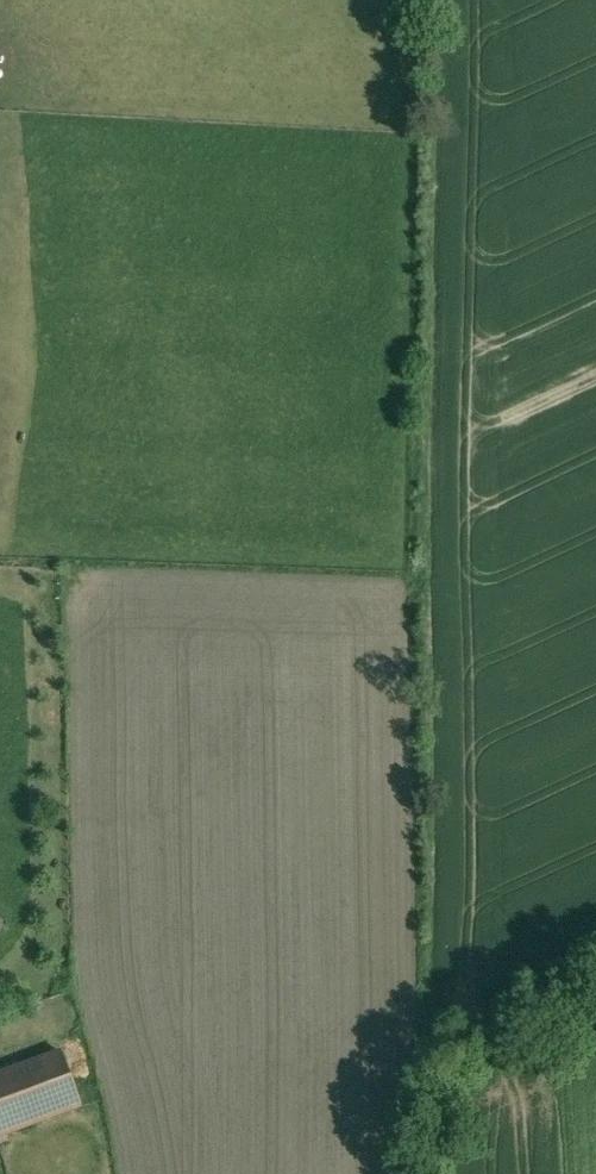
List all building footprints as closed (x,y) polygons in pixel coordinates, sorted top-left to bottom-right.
[(0,1076),(0,1137),(83,1106),(63,1052),(0,1076)]
